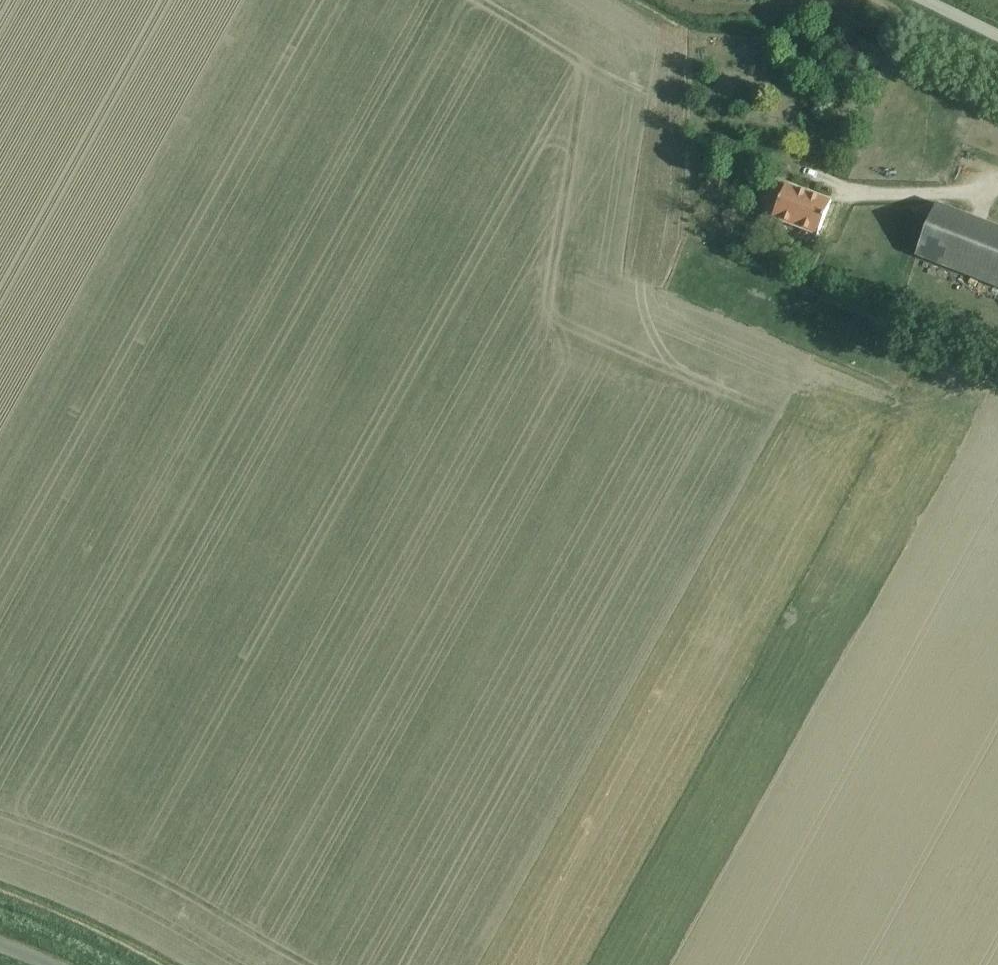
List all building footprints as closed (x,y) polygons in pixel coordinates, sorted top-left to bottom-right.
[(768,179),(759,203),(767,206),(759,226),(769,230),(773,220),(817,237),(831,202),(786,185),(768,179)] [(937,205),(917,257),(997,289),(997,228),(937,205)] [(739,251),(738,252),(742,258),(749,258),(750,255),(752,251),(748,245),(741,246),(739,251)]
